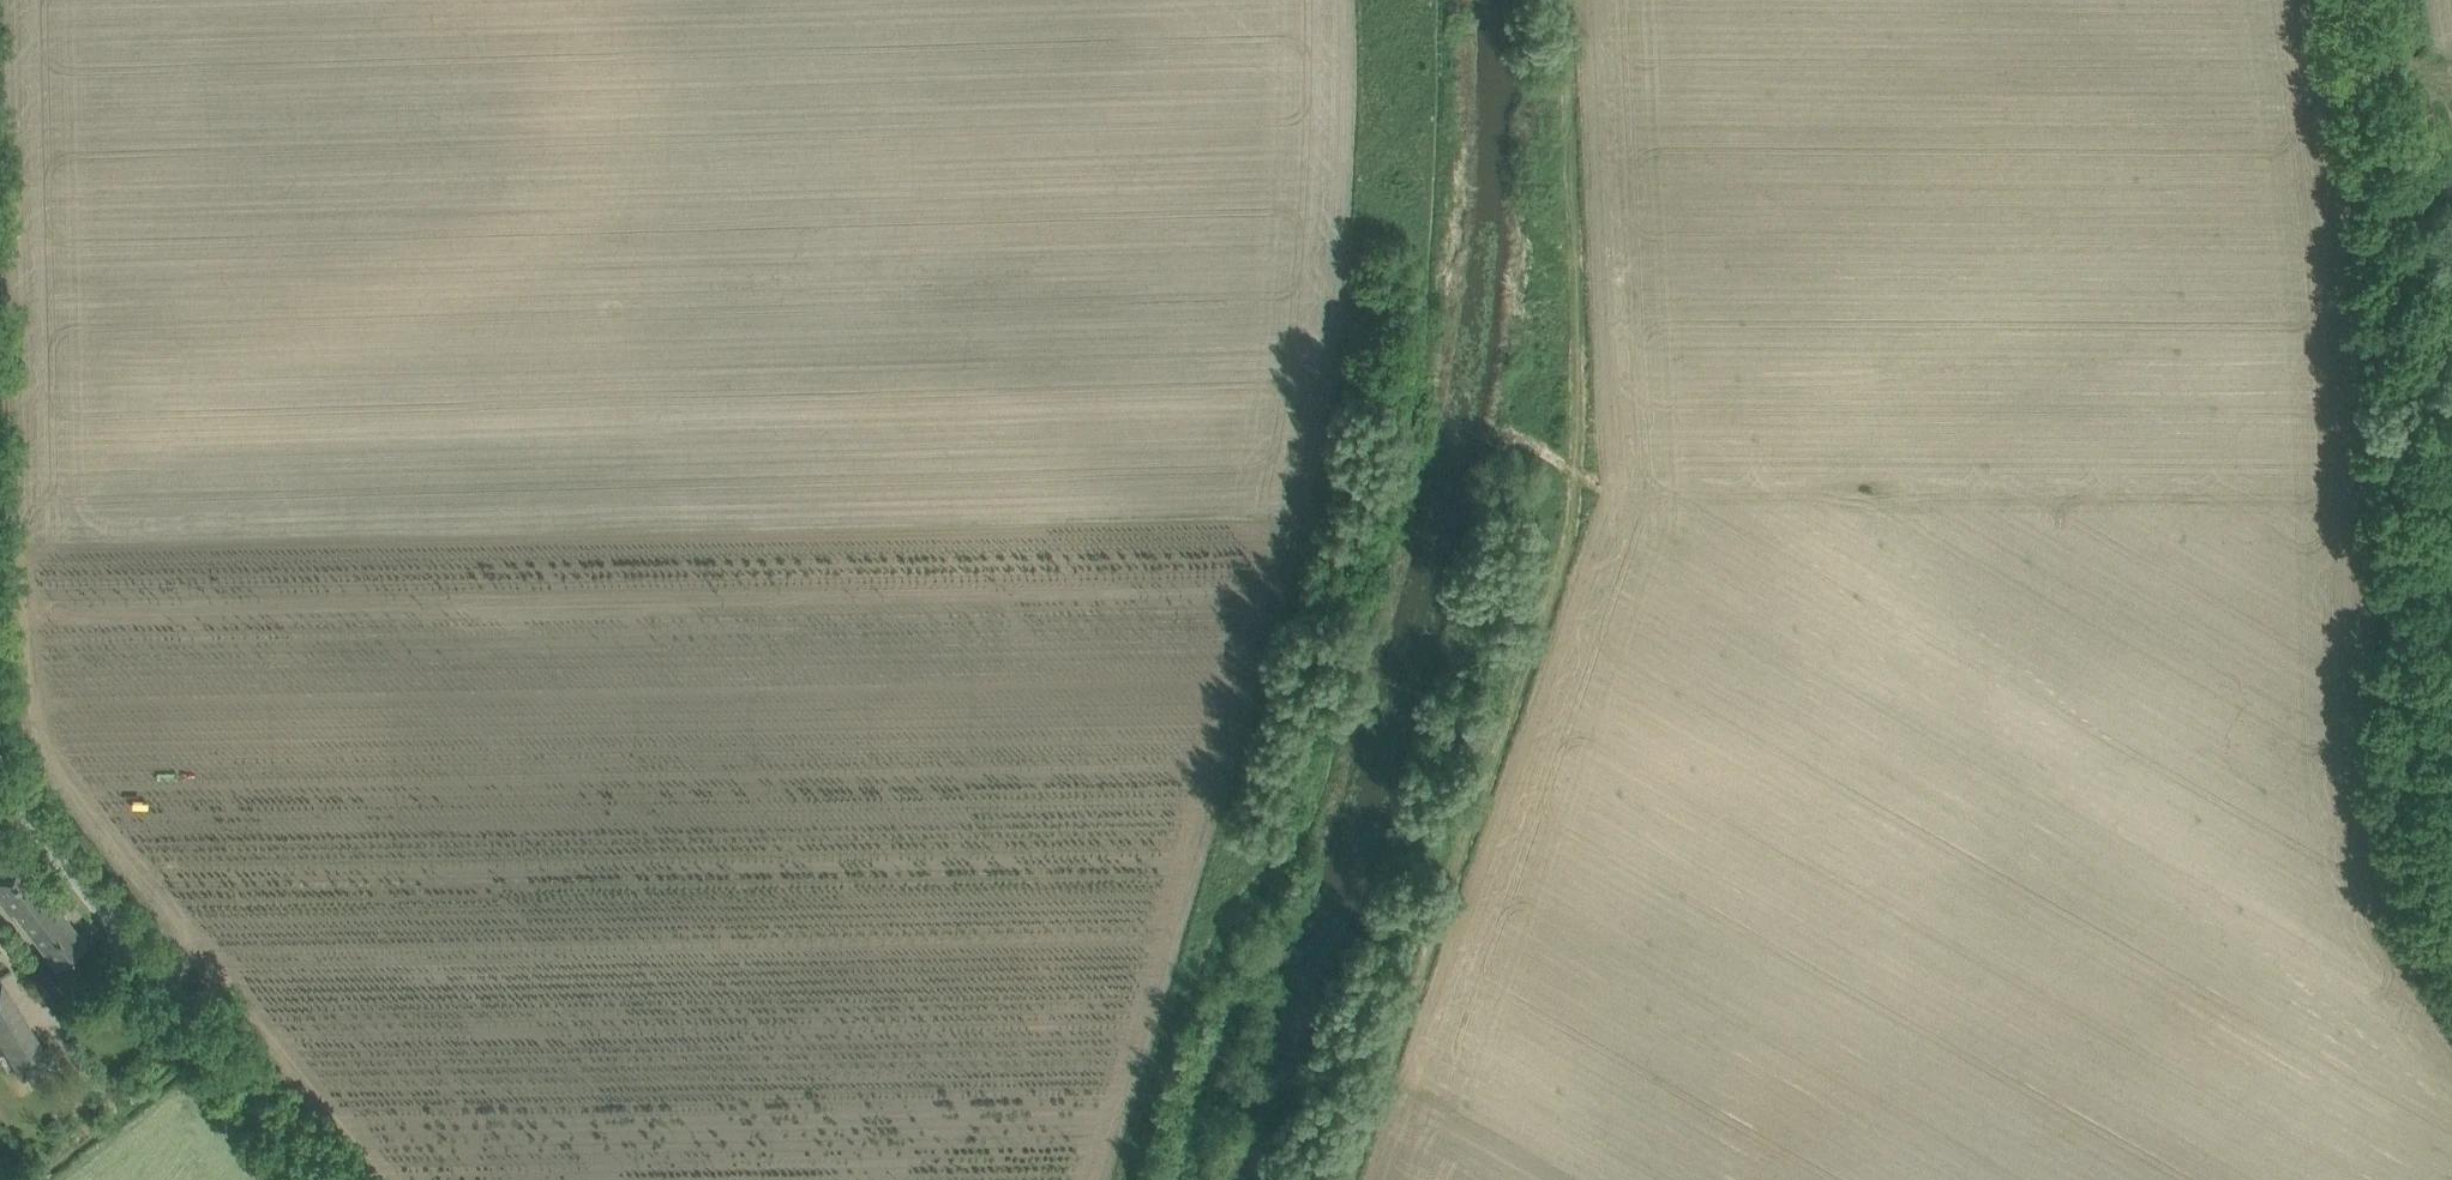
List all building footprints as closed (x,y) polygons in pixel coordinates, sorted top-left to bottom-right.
[(19,856),(0,871),(0,899),(11,914),(15,911),(58,968),(88,945),(19,856)] [(31,1074),(51,1061),(0,980),(0,1045),(21,1079),(31,1074)]
